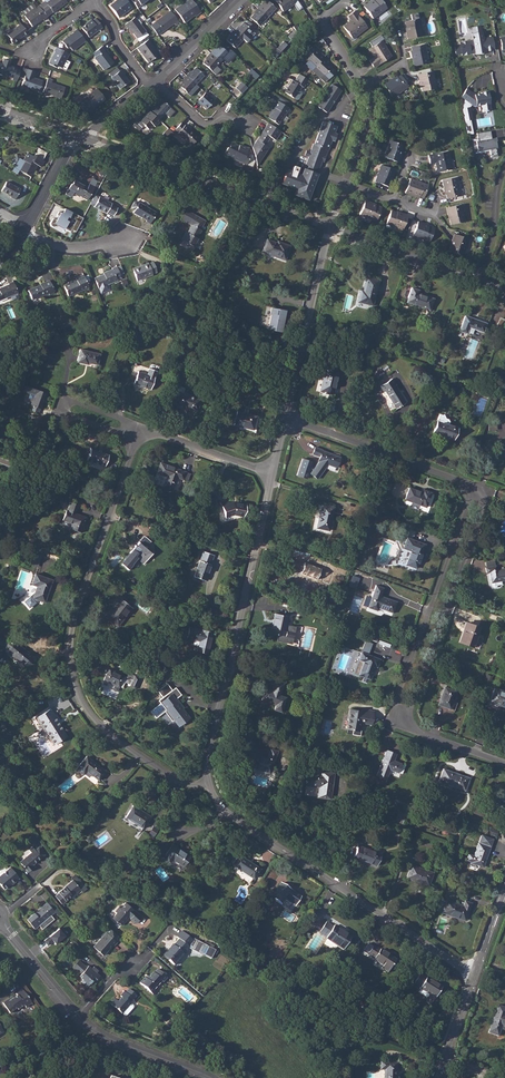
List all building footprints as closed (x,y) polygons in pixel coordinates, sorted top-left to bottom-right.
[(37,5),(38,6),(45,16),(51,12),(52,13),(66,2),(64,0),(43,0),(44,1),(37,5)] [(113,2),(109,6),(118,19),(132,9),(125,0),(117,0),(118,1),(114,3),(113,2)] [(137,9),(148,0),(130,0),(137,9)] [(174,10),(184,23),(189,19),(189,18),(194,15),(195,16),(200,13),(190,0),(188,0),(185,3),(184,2),(174,10)] [(260,5),(257,8),(267,17),(276,8),(267,0),(263,5),(262,6),(260,5)] [(275,1),(282,12),(294,4),(292,0),(276,0),(275,1)] [(368,2),(363,6),(372,19),(386,8),(380,0),(373,0),(369,3),(368,2)] [(35,8),(23,16),(32,27),(37,23),(36,22),(41,19),(42,20),(46,18),(45,16),(38,6),(35,8)] [(257,8),(254,12),(255,13),(254,14),(250,18),(259,26),(267,17),(257,8)] [(178,22),(170,11),(151,25),(154,29),(159,26),(162,31),(173,23),(174,25),(178,22)] [(343,27),(351,37),(357,32),(359,34),(367,28),(354,11),(347,16),(350,20),(343,27)] [(87,23),(81,28),(88,37),(102,27),(95,18),(92,21),(90,20),(86,23),(87,23)] [(135,18),(124,25),(127,29),(128,28),(136,39),(145,32),(135,18)] [(406,21),(407,27),(408,31),(407,32),(409,39),(424,36),(420,19),(406,21)] [(236,27),(233,31),(242,39),(246,42),(254,33),(243,22),(239,27),(237,28),(236,27)] [(20,24),(18,25),(6,34),(9,39),(8,39),(12,44),(18,39),(18,38),(22,35),(23,37),(27,34),(20,24)] [(85,41),(77,30),(73,33),(69,36),(70,37),(68,38),(68,37),(62,41),(67,48),(69,47),(72,50),(85,41)] [(294,30),(288,36),(291,40),(297,34),(294,30)] [(231,35),(230,36),(226,41),(234,48),(242,39),(233,31),(230,34),(231,35)] [(483,39),(481,31),(474,32),(473,33),(471,34),(473,40),(460,42),(460,44),(454,45),(456,54),(461,53),(462,55),(475,53),(475,54),(485,52),(485,51),(493,49),(491,37),(483,39)] [(149,39),(137,48),(140,51),(141,51),(142,50),(147,58),(146,58),(149,62),(159,55),(149,39)] [(283,42),(277,49),(280,52),(287,45),(283,42)] [(384,49),(379,42),(368,49),(373,58),(369,61),(373,68),(391,57),(386,48),(384,49)] [(411,47),(412,51),(413,58),(412,58),(414,66),(428,63),(424,44),(411,47)] [(212,50),(209,53),(220,62),(228,53),(219,45),(215,50),(214,51),(212,50)] [(94,52),(93,53),(95,56),(94,57),(103,70),(113,62),(104,50),(105,49),(102,46),(94,52)] [(69,53),(56,47),(54,52),(55,52),(49,64),(56,68),(57,66),(62,68),(69,53)] [(311,47),(304,55),(307,58),(306,58),(315,67),(323,59),(324,57),(321,54),(320,55),(319,54),(315,50),(314,50),(311,47)] [(277,49),(271,56),(274,59),(280,52),(277,49)] [(209,53),(207,56),(208,58),(207,59),(203,63),(211,71),(220,62),(209,53)] [(15,80),(19,69),(15,68),(15,67),(8,65),(10,61),(2,58),(0,64),(0,73),(11,78),(10,79),(15,80)] [(315,67),(314,68),(311,71),(320,79),(323,76),(327,80),(334,72),(330,68),(331,68),(326,64),(325,63),(326,61),(323,59),(315,67)] [(189,73),(186,76),(195,84),(203,75),(195,68),(191,72),(190,73),(189,73)] [(20,72),(18,77),(22,79),(20,85),(37,92),(41,81),(32,78),(34,72),(26,69),(24,74),(20,72)] [(119,71),(111,76),(111,77),(119,88),(128,81),(123,73),(121,69),(119,71)] [(252,70),(249,73),(256,79),(258,76),(252,70)] [(417,74),(418,80),(419,80),(420,85),(422,91),(436,89),(432,71),(417,74)] [(304,78),(298,74),(294,81),(292,80),(284,92),(293,98),(296,100),(298,99),(301,94),(301,92),(298,91),(301,87),(303,88),(308,80),(304,78)] [(391,81),(390,80),(383,84),(391,97),(408,87),(401,75),(397,77),(391,81)] [(184,80),(183,82),(179,86),(187,93),(195,84),(186,76),(183,79),(184,80)] [(46,78),(41,92),(59,98),(63,88),(50,83),(51,80),(46,78)] [(249,88),(241,81),(235,88),(242,95),(249,88)] [(317,106),(326,112),(339,92),(341,90),(331,84),(317,106)] [(85,97),(77,103),(84,112),(92,106),(93,107),(104,99),(96,88),(85,97)] [(474,94),(465,89),(461,95),(460,99),(463,101),(466,103),(470,105),(473,106),(481,105),(482,112),(491,111),(489,103),(490,103),(488,91),(481,92),(481,93),(474,94)] [(205,93),(196,102),(199,105),(200,104),(202,105),(206,109),(214,101),(205,93)] [(152,108),(149,111),(159,120),(170,108),(161,100),(153,109),(152,108)] [(276,100),(275,101),(272,107),(274,108),(267,118),(277,124),(280,120),(282,120),(285,115),(285,114),(288,108),(276,100)] [(470,105),(466,103),(465,106),(462,104),(461,109),(466,135),(473,134),(470,120),(472,119),(469,107),(470,105)] [(149,111),(148,110),(145,114),(146,115),(144,117),(143,116),(136,122),(141,127),(143,125),(148,129),(152,125),(155,127),(160,121),(159,120),(149,111)] [(307,151),(306,156),(308,156),(303,169),(301,175),(295,173),(297,167),(292,166),(290,171),(286,169),(281,183),(296,188),(294,194),(307,199),(317,174),(316,174),(322,159),(323,156),(325,156),(331,140),(334,141),(336,134),(334,133),(336,126),(322,121),(314,144),(313,143),(310,151),(307,151)] [(181,123),(175,129),(178,132),(177,133),(191,146),(198,138),(184,125),(184,126),(181,123)] [(281,132),(268,123),(257,140),(260,143),(254,153),(257,165),(268,148),(265,145),(270,137),(275,141),(281,132)] [(164,133),(169,137),(173,132),(168,128),(164,133)] [(490,131),(477,133),(478,138),(471,139),(474,152),(490,149),(491,157),(497,156),(496,148),(497,148),(496,142),(497,141),(496,138),(492,138),(490,131)] [(400,156),(399,155),(400,151),(402,145),(389,140),(383,157),(397,162),(400,156)] [(224,155),(230,158),(231,157),(233,158),(233,159),(251,168),(254,161),(252,155),(247,152),(249,149),(242,146),(241,149),(239,147),(231,143),(229,148),(227,148),(224,155)] [(19,157),(10,171),(17,175),(20,170),(29,176),(36,164),(40,166),(43,161),(28,151),(23,160),(19,157)] [(450,170),(448,161),(450,161),(448,151),(428,155),(429,164),(435,163),(437,173),(450,170)] [(388,186),(390,181),(391,177),(392,177),(394,170),(380,165),(374,181),(388,186)] [(442,181),(443,188),(445,188),(445,192),(447,199),(460,196),(457,178),(442,181)] [(404,193),(412,196),(413,194),(419,197),(423,198),(428,185),(410,179),(404,193)] [(94,186),(88,184),(87,187),(74,180),(71,184),(68,189),(65,194),(70,197),(71,197),(73,194),(79,197),(79,196),(86,200),(94,186)] [(5,181),(1,190),(11,196),(10,197),(14,199),(19,189),(5,181)] [(98,197),(93,207),(106,213),(106,212),(113,215),(116,208),(110,205),(111,204),(98,197)] [(375,206),(371,204),(371,203),(364,201),(360,215),(376,221),(381,208),(375,206)] [(133,202),(130,207),(131,208),(134,210),(133,212),(146,220),(146,221),(149,223),(155,212),(138,203),(135,202),(133,202)] [(446,207),(447,215),(448,215),(449,219),(451,225),(465,222),(461,205),(446,207)] [(58,225),(69,231),(70,229),(75,232),(82,217),(64,208),(62,213),(57,210),(55,215),(57,216),(55,219),(52,217),(49,223),(50,225),(52,226),(58,225)] [(400,214),(397,213),(391,211),(386,224),(403,230),(408,216),(401,214),(400,214)] [(189,212),(184,221),(191,225),(187,232),(186,231),(181,239),(193,246),(197,239),(198,238),(196,237),(201,230),(200,229),(204,221),(189,212)] [(427,226),(420,224),(416,222),(411,235),(429,242),(435,228),(427,225),(427,226)] [(454,234),(448,250),(462,256),(469,240),(454,234)] [(266,239),(262,250),(276,255),(275,257),(283,260),(289,246),(276,241),(276,243),(266,239)] [(148,263),(132,268),(136,280),(152,274),(152,273),(156,272),(153,262),(149,263),(148,263)] [(103,274),(94,278),(100,291),(101,292),(109,289),(109,287),(108,284),(116,280),(116,279),(120,277),(116,266),(111,268),(111,269),(103,272),(103,274)] [(75,280),(63,285),(67,296),(88,287),(83,274),(74,278),(75,280)] [(359,292),(357,302),(372,305),(378,280),(366,277),(362,293),(359,292)] [(39,285),(28,290),(32,299),(48,292),(49,294),(54,292),(49,280),(39,284),(39,285)] [(17,292),(12,281),(8,283),(8,284),(0,287),(0,299),(17,292)] [(411,288),(406,302),(429,310),(433,299),(417,293),(418,290),(411,288)] [(189,295),(184,297),(188,305),(192,302),(189,295)] [(266,309),(265,318),(269,319),(267,328),(280,331),(284,311),(271,308),(270,310),(266,309)] [(464,316),(459,331),(466,334),(468,327),(482,332),(485,324),(464,316)] [(79,349),(76,362),(87,364),(88,363),(96,365),(99,354),(79,349)] [(325,368),(319,391),(332,394),(338,371),(336,371),(338,365),(328,363),(326,368),(325,368)] [(156,371),(149,368),(146,374),(138,371),(133,384),(150,390),(156,371)] [(372,373),(374,379),(385,375),(382,369),(372,373)] [(438,375),(434,384),(442,388),(446,379),(438,375)] [(391,378),(380,386),(384,391),(385,391),(396,408),(405,402),(394,385),(395,384),(391,378)] [(26,386),(24,391),(34,395),(30,405),(32,406),(31,411),(38,413),(40,408),(41,408),(46,394),(26,386)] [(177,392),(173,404),(186,409),(186,407),(196,410),(200,400),(177,392)] [(256,427),(253,426),(256,415),(236,411),(233,425),(243,428),(242,430),(254,433),(256,427)] [(439,414),(432,432),(453,439),(458,428),(447,424),(448,422),(447,420),(444,419),(443,415),(441,415),(439,414)] [(90,448),(86,460),(104,467),(108,455),(90,448)] [(318,462),(310,474),(317,479),(327,465),(336,468),(340,457),(322,451),(322,450),(315,448),(312,454),(320,457),(318,462)] [(312,461),(303,457),(297,475),(306,478),(312,461)] [(176,477),(182,479),(185,472),(159,463),(156,473),(166,477),(162,486),(172,490),(176,477)] [(409,488),(405,500),(426,507),(431,494),(423,490),(422,493),(409,488)] [(65,510),(61,519),(71,523),(69,528),(80,532),(86,517),(75,513),(78,505),(69,502),(66,510),(65,510)] [(232,503),(221,506),(224,516),(233,514),(243,516),(245,506),(232,503)] [(321,505),(316,527),(328,530),(333,508),(321,505)] [(131,554),(122,564),(128,570),(132,565),(132,564),(137,558),(143,563),(151,553),(145,548),(150,541),(144,537),(139,543),(138,542),(129,553),(131,554)] [(407,538),(403,548),(411,551),(408,559),(406,564),(417,568),(425,545),(407,538)] [(203,551),(193,576),(204,580),(206,574),(205,574),(206,573),(207,573),(211,564),(210,564),(213,555),(203,551)] [(298,572),(294,582),(303,585),(305,580),(314,584),(316,579),(320,568),(304,562),(300,573),(298,572)] [(486,568),(486,573),(489,572),(492,586),(493,587),(494,587),(495,587),(496,586),(497,585),(501,584),(501,581),(504,580),(504,569),(496,570),(495,566),(486,568)] [(44,602),(52,580),(35,574),(31,584),(36,586),(34,591),(23,601),(28,608),(38,600),(44,602)] [(357,583),(350,581),(348,586),(355,589),(357,583)] [(372,598),(368,607),(377,610),(378,608),(392,613),(396,602),(380,597),(383,588),(376,586),(372,598)] [(109,610),(104,617),(117,627),(125,617),(123,615),(127,611),(128,612),(131,607),(117,596),(109,606),(112,608),(110,611),(109,610)] [(274,613),(270,633),(277,635),(276,640),(287,643),(292,640),(294,630),(291,626),(285,625),(287,616),(274,613)] [(463,631),(459,642),(473,647),(478,634),(476,634),(478,627),(467,623),(464,632),(463,631)] [(189,627),(186,638),(194,640),(193,645),(197,646),(196,651),(207,654),(212,632),(201,629),(201,630),(189,627)] [(14,641),(5,642),(6,651),(22,664),(32,664),(30,655),(14,641)] [(361,652),(358,660),(363,662),(358,674),(370,679),(375,667),(377,667),(379,659),(361,652)] [(106,672),(103,680),(118,687),(119,686),(121,687),(124,682),(129,684),(129,686),(134,688),(139,678),(128,673),(126,677),(111,670),(110,668),(109,667),(108,667),(106,667),(105,669),(105,671),(105,672),(106,672)] [(265,689),(262,700),(276,706),(274,710),(281,712),(285,698),(279,696),(283,684),(275,681),(272,689),(275,689),(274,692),(265,689)] [(175,687),(158,700),(160,702),(161,701),(166,708),(163,710),(171,720),(172,719),(177,725),(188,716),(180,707),(178,705),(180,703),(176,698),(180,694),(175,687)] [(444,687),(438,704),(449,709),(456,692),(444,687)] [(489,701),(504,707),(504,704),(504,692),(494,688),(489,701)] [(49,709),(36,717),(53,744),(66,736),(54,716),(55,715),(49,709)] [(350,709),(347,729),(358,731),(360,722),(371,724),(373,711),(361,709),(361,711),(350,709)] [(252,766),(270,773),(271,769),(277,751),(270,748),(267,757),(256,753),(255,756),(252,754),(248,765),(252,766)] [(385,750),(375,776),(385,780),(389,769),(397,773),(397,772),(401,773),(404,766),(400,764),(390,759),(393,753),(385,750)] [(86,756),(76,769),(83,775),(86,771),(98,780),(105,771),(86,756)] [(443,769),(439,781),(464,790),(468,778),(443,769)] [(308,772),(306,785),(319,787),(318,796),(330,798),(333,774),(321,772),(320,774),(308,772)] [(133,805),(126,817),(142,828),(150,816),(133,805)] [(475,807),(473,813),(483,817),(485,810),(475,807)] [(491,828),(489,833),(496,836),(498,831),(491,828)] [(468,853),(466,860),(479,864),(479,865),(483,867),(489,847),(478,843),(474,855),(468,853)] [(172,845),(164,857),(170,862),(172,859),(183,866),(190,856),(172,845)] [(357,845),(353,857),(377,865),(381,854),(357,845)] [(31,852),(19,862),(27,872),(32,867),(31,866),(41,857),(32,847),(29,850),(31,852)] [(238,855),(232,864),(253,878),(259,869),(238,855)] [(410,865),(406,878),(413,880),(413,879),(429,884),(433,872),(410,865)] [(0,875),(0,884),(3,889),(14,880),(15,881),(19,878),(10,867),(0,875)] [(79,888),(75,883),(72,880),(58,892),(58,893),(55,896),(61,904),(71,895),(79,888)] [(281,883),(271,898),(281,905),(284,900),(295,907),(301,898),(291,891),(291,890),(281,883)] [(446,900),(442,912),(464,920),(470,903),(464,900),(463,902),(461,901),(460,904),(463,904),(462,906),(446,900)] [(47,902),(27,919),(34,929),(39,925),(42,929),(54,919),(51,915),(55,911),(47,902)] [(116,912),(112,917),(117,922),(118,921),(121,925),(125,920),(125,919),(128,915),(130,917),(129,918),(135,923),(141,916),(125,902),(120,907),(119,906),(115,911),(116,912)] [(325,923),(319,933),(326,938),(326,939),(343,950),(351,938),(333,926),(333,927),(325,923)] [(109,927),(101,936),(92,946),(102,956),(107,951),(106,950),(111,944),(113,946),(117,942),(116,941),(120,937),(109,927)] [(59,928),(44,940),(49,946),(54,942),(56,945),(67,936),(59,928)] [(172,945),(164,954),(169,959),(168,960),(174,965),(189,948),(199,953),(201,956),(205,955),(211,958),(215,950),(193,939),(192,940),(181,931),(177,937),(179,939),(173,945),(172,945)] [(372,946),(366,955),(373,959),(372,960),(382,967),(380,969),(387,973),(395,961),(379,950),(379,951),(372,946)] [(84,964),(77,971),(80,973),(78,976),(82,979),(80,981),(86,987),(91,980),(93,982),(99,976),(96,973),(98,970),(93,966),(91,969),(88,965),(87,967),(84,964)] [(146,979),(145,978),(144,978),(139,984),(151,993),(152,992),(162,981),(163,982),(167,977),(157,969),(153,973),(152,972),(148,977),(146,979)] [(419,975),(414,983),(420,987),(420,988),(420,989),(418,992),(426,998),(428,995),(434,999),(442,988),(427,978),(426,979),(419,975)] [(10,999),(9,997),(2,1002),(9,1012),(15,1007),(16,1009),(23,1004),(25,1007),(31,1002),(21,988),(15,992),(16,994),(12,997),(10,999)] [(116,1001),(114,1003),(112,1006),(124,1016),(126,1016),(133,1008),(133,1006),(130,1003),(132,1000),(124,993),(123,992),(120,997),(121,998),(119,1001),(120,1002),(119,1003),(116,1001)] [(498,1005),(488,1032),(498,1036),(501,1025),(504,1026),(504,1016),(504,1015),(504,1008),(498,1005)] [(396,1063),(380,1062),(380,1070),(384,1070),(383,1077),(395,1077),(396,1063)]
